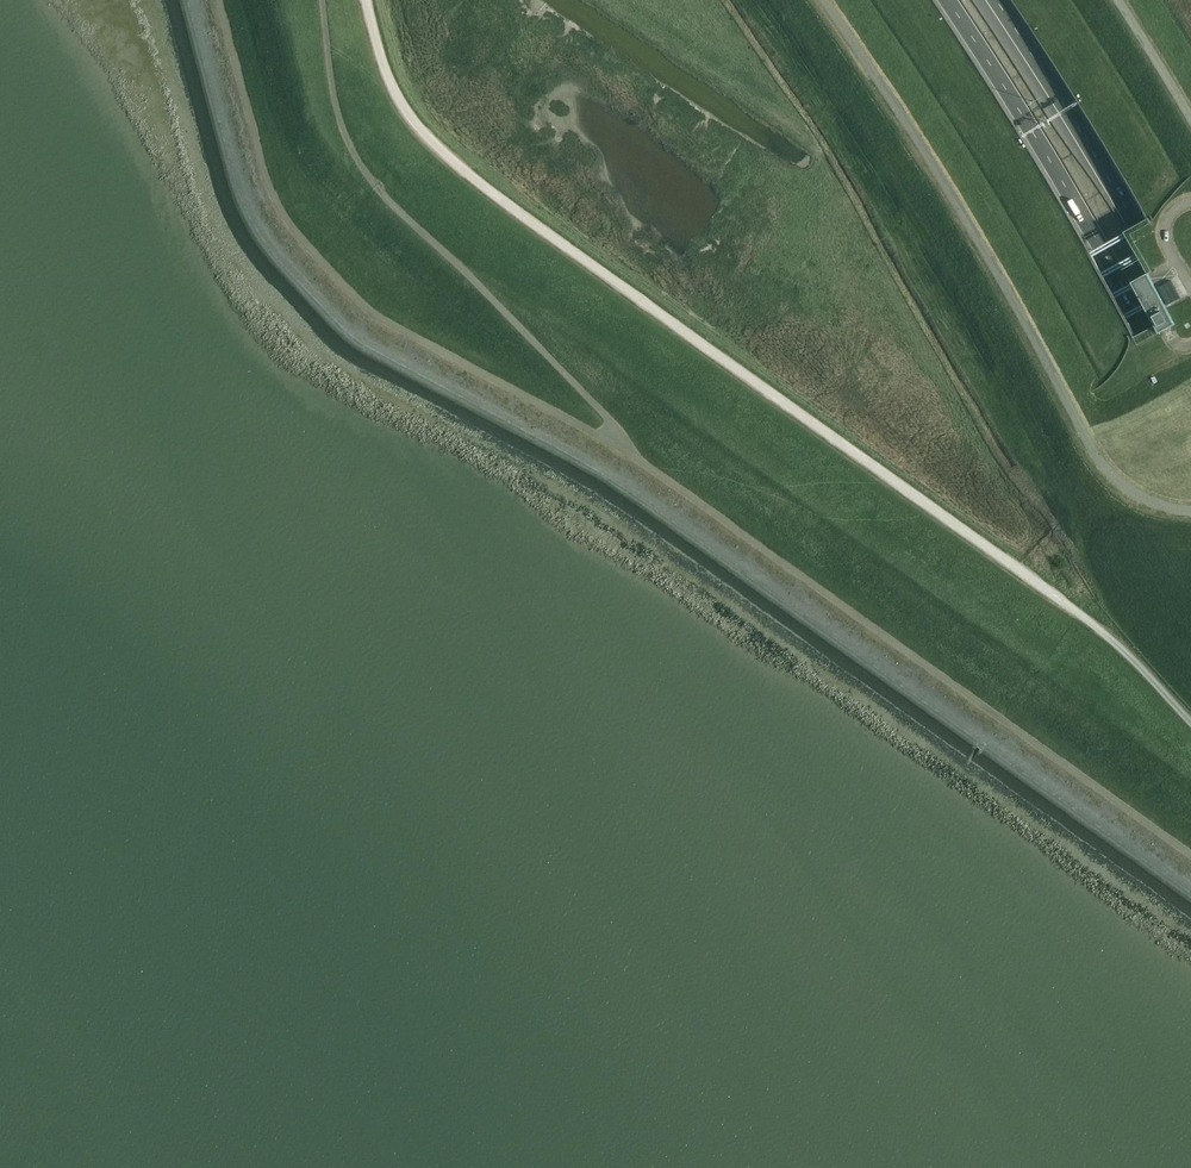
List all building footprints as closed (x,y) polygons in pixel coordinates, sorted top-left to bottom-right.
[(1176,323),(1156,286),(1149,272),(1132,280),(1159,332),(1176,323)] [(1168,304),(1181,297),(1172,280),(1159,286),(1168,304)]
